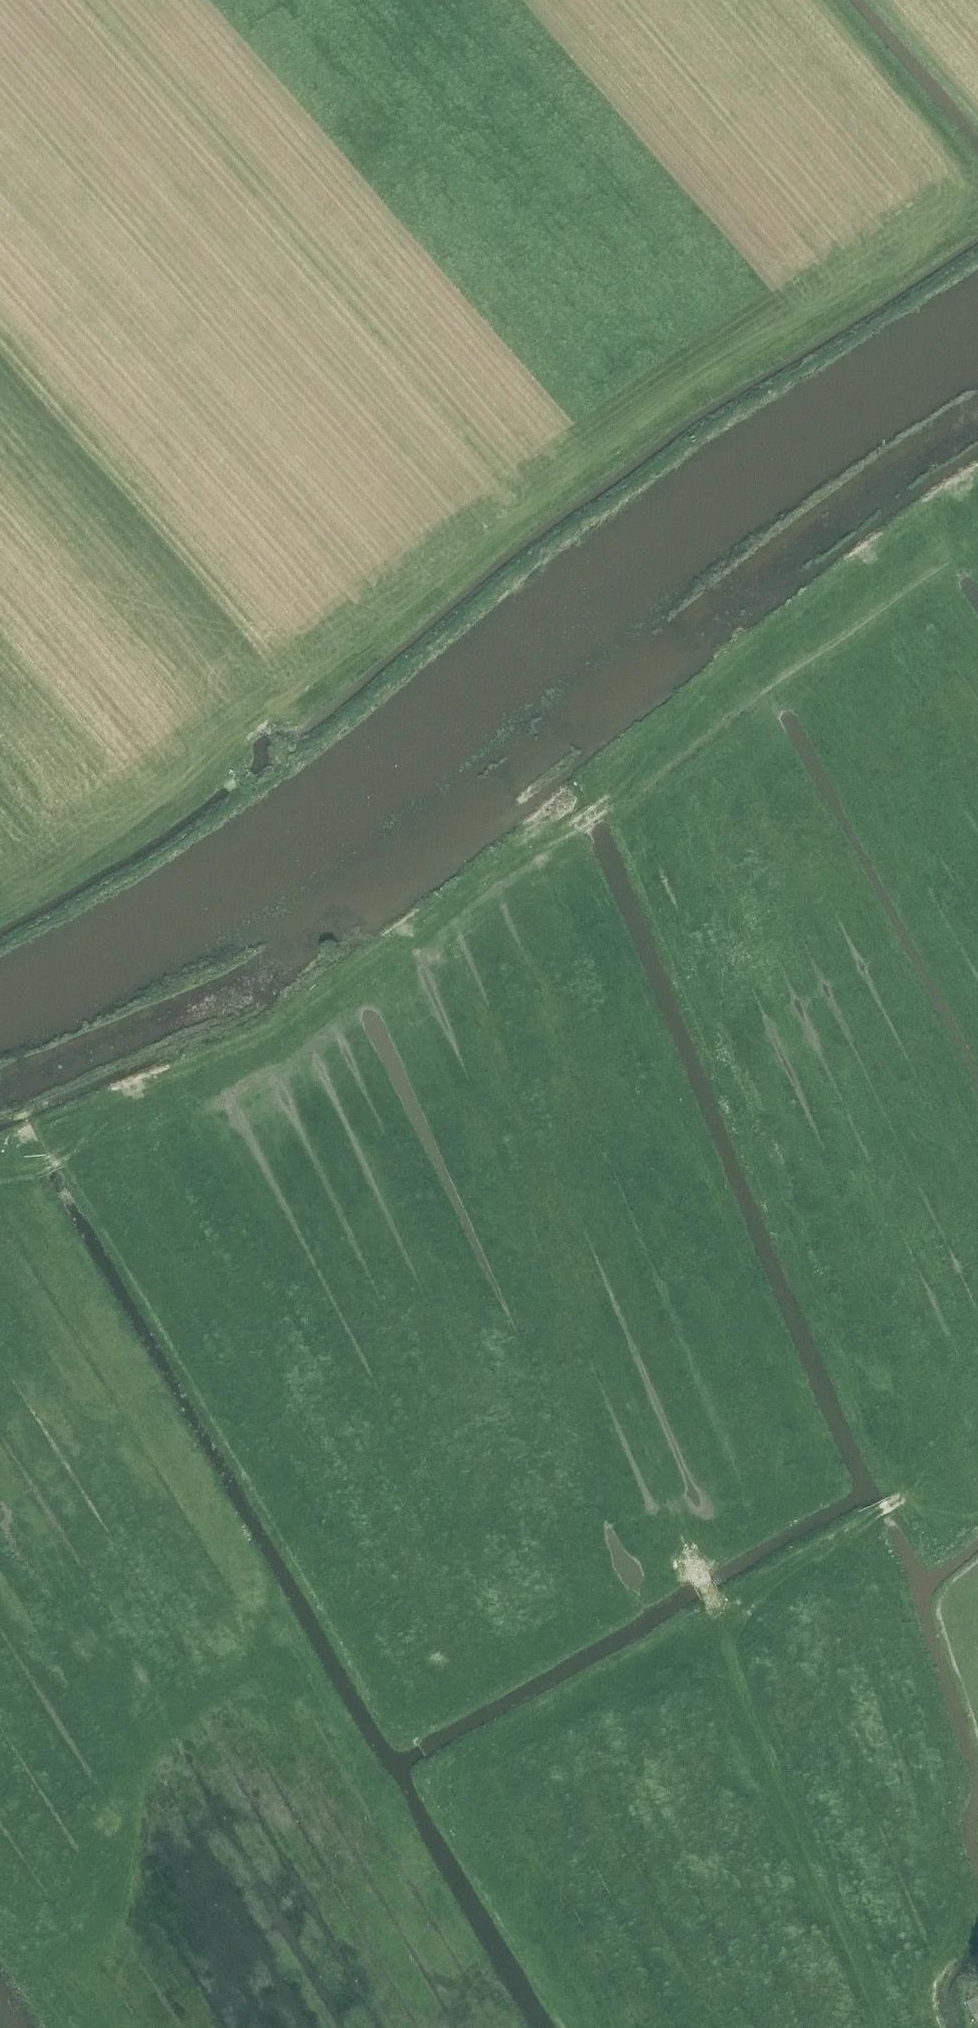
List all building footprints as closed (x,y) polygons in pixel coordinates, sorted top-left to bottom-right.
[(968,2001),(977,2020),(977,1995),(968,2001)]
